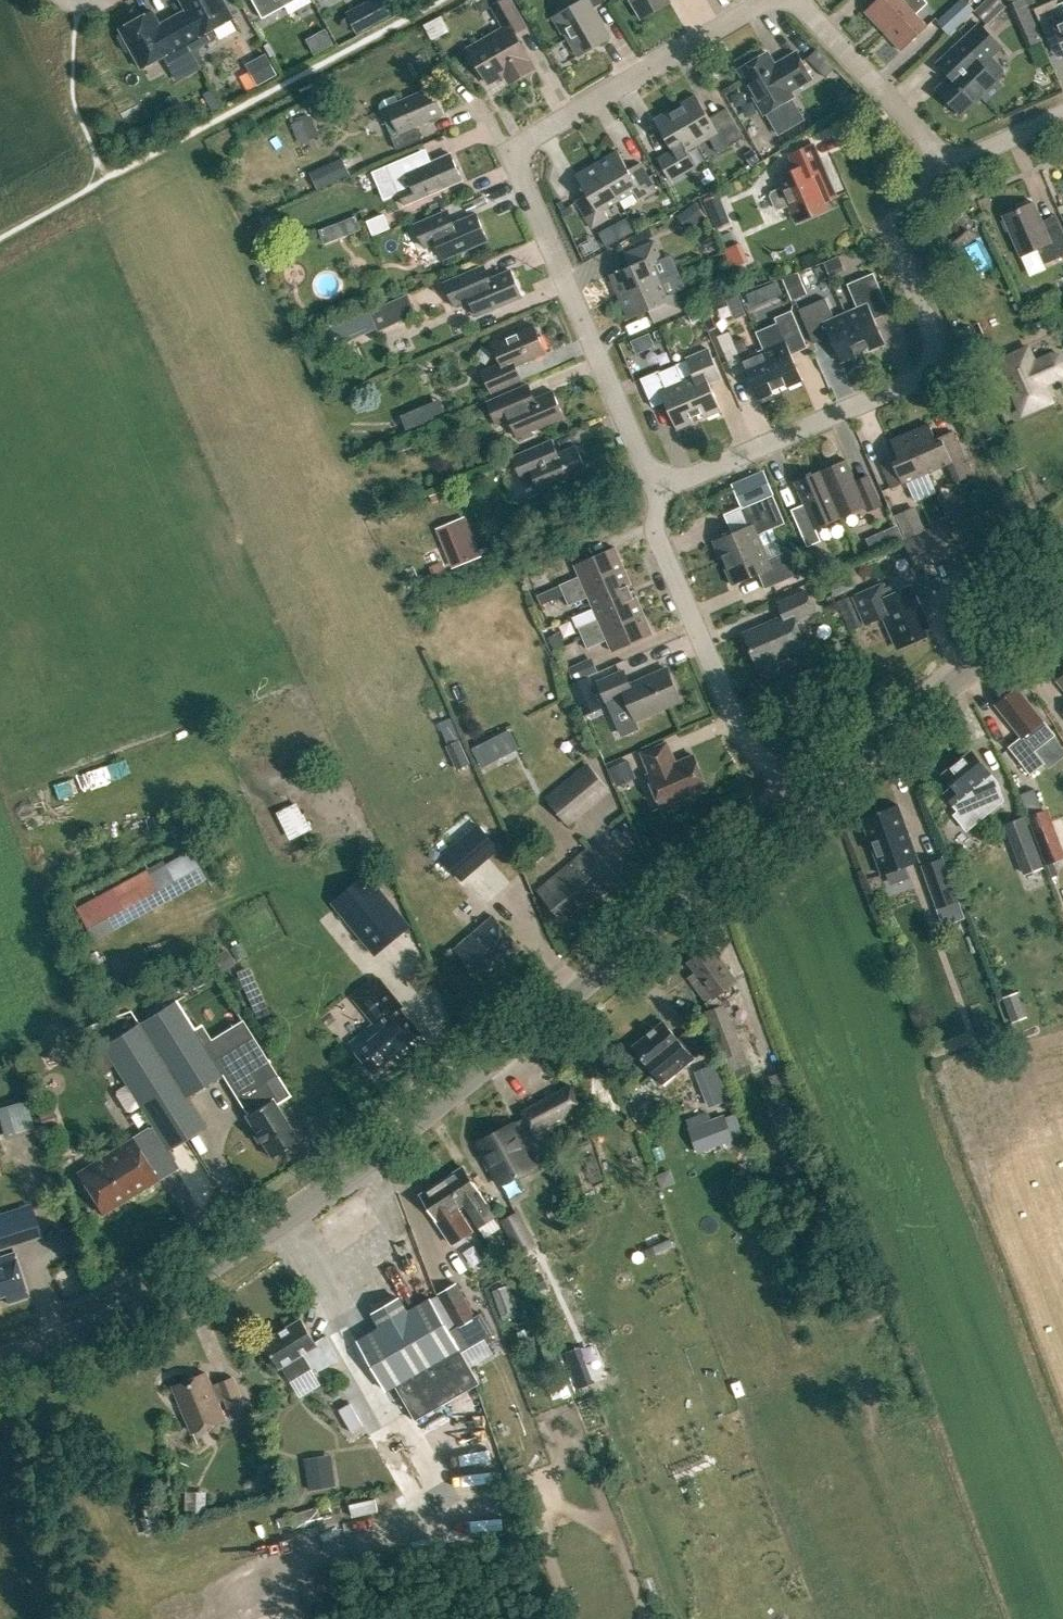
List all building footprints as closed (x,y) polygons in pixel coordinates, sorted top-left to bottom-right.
[(173,17),(193,52),(217,39),(212,29),(233,18),(224,0),(181,0),(187,10),(173,17)] [(296,0),(262,0),(269,14),(296,0)] [(363,3),(375,26),(393,16),(384,0),(369,0),(363,3)] [(534,68),(529,59),(530,58),(515,33),(527,27),(511,0),(503,0),(491,6),(504,28),(469,48),(488,82),(505,73),(510,82),(534,68)] [(565,31),(579,55),(610,37),(593,8),(606,0),(581,0),(553,17),(562,32),(565,31)] [(642,19),(670,2),(669,0),(631,0),(642,19)] [(884,31),(916,0),(877,0),(865,11),(884,31)] [(902,50),(928,26),(916,13),(928,3),(925,0),(916,0),(884,31),(902,50)] [(966,0),(961,0),(938,21),(948,33),(974,9),(966,0)] [(974,11),(986,24),(1004,7),(998,0),(985,0),(974,11)] [(1025,0),(1008,0),(1028,49),(1044,43),(1025,0)] [(1062,45),(1062,17),(1056,0),(1052,0),(1034,8),(1046,37),(1057,32),(1062,45)] [(446,10),(432,20),(442,34),(456,24),(446,10)] [(193,52),(173,17),(160,24),(153,11),(120,29),(123,33),(119,34),(118,38),(125,51),(129,52),(132,50),(142,68),(163,56),(168,65),(193,52)] [(938,89),(961,114),(1004,74),(1004,69),(991,55),(1001,46),(980,24),(954,48),(966,62),(938,89)] [(230,61),(239,77),(268,61),(259,44),(230,61)] [(796,52),(775,64),(768,52),(739,70),(764,113),(793,96),(790,91),(812,79),(796,52)] [(834,65),(823,54),(813,63),(824,74),(834,65)] [(443,114),(432,87),(400,101),(397,93),(386,98),(381,101),(379,105),(379,109),(397,149),(422,138),(416,125),(443,114)] [(677,109),(697,144),(709,137),(718,152),(744,137),(726,107),(709,117),(696,95),(682,103),(683,105),(677,109)] [(658,158),(671,180),(695,166),(686,151),(697,144),(677,109),(671,113),(669,110),(655,119),(673,150),(658,158)] [(312,114),(291,124),(300,145),(321,135),(312,114)] [(790,204),(798,221),(827,208),(824,201),(836,196),(814,144),(790,155),(796,169),(778,177),(783,186),(771,191),(770,195),(775,208),(779,209),(790,204)] [(753,149),(745,154),(751,164),(759,159),(753,149)] [(597,163),(619,200),(634,191),(639,200),(656,190),(640,162),(629,169),(618,150),(597,163)] [(418,152),(388,165),(399,191),(404,205),(462,180),(451,153),(424,165),(418,152)] [(576,200),(592,228),(609,218),(604,209),(619,200),(597,163),(576,175),(587,194),(576,200)] [(327,166),(312,174),(319,189),(334,182),(327,166)] [(716,196),(706,201),(723,224),(716,196)] [(1045,263),(1062,255),(1062,230),(1060,223),(1046,229),(1034,202),(1003,215),(1021,255),(1038,247),(1045,263)] [(436,241),(443,259),(488,240),(477,213),(453,223),(448,210),(415,224),(425,247),(436,241)] [(367,221),(373,236),(390,228),(385,214),(367,221)] [(262,222),(265,234),(287,228),(284,216),(262,222)] [(342,221),(348,234),(361,229),(355,216),(342,221)] [(610,227),(617,240),(635,230),(627,217),(610,227)] [(610,274),(620,296),(660,279),(653,263),(662,259),(654,241),(625,254),(630,266),(610,274)] [(477,268),(449,281),(455,294),(466,289),(477,315),(522,296),(510,270),(483,281),(477,268)] [(784,278),(793,300),(808,294),(799,272),(784,278)] [(846,312),(862,350),(869,347),(870,349),(885,343),(871,310),(887,304),(874,272),(847,283),(858,307),(846,312)] [(649,310),(654,322),(684,309),(676,291),(667,295),(660,279),(620,296),(629,318),(649,310)] [(777,283),(764,289),(769,300),(782,294),(777,283)] [(408,296),(370,312),(378,331),(416,315),(408,296)] [(827,330),(841,362),(856,355),(855,353),(862,350),(846,312),(834,317),(825,297),(799,309),(811,336),(827,330)] [(764,349),(779,387),(786,384),(787,386),(803,380),(792,354),(808,347),(792,310),(775,317),(778,324),(769,328),(776,344),(764,349)] [(699,312),(691,316),(693,322),(702,318),(699,312)] [(482,370),(492,392),(522,379),(516,365),(546,352),(534,324),(493,342),(501,362),(482,370)] [(746,371),(758,399),(774,392),(773,390),(779,387),(764,349),(751,355),(739,326),(717,335),(734,376),(746,371)] [(1058,356),(1051,355),(1034,362),(1028,348),(1000,360),(1023,412),(1051,400),(1043,382),(1059,374),(1062,369),(1062,360),(1058,356)] [(682,380),(699,419),(721,410),(708,378),(720,373),(709,349),(691,357),(698,373),(682,380)] [(699,419),(682,380),(676,366),(660,373),(659,370),(641,378),(651,402),(663,397),(677,429),(699,419)] [(506,411),(517,437),(564,417),(553,391),(528,401),(522,388),(489,402),(494,416),(506,411)] [(909,429),(935,489),(936,489),(927,469),(947,461),(955,480),(975,471),(970,460),(967,461),(964,455),(967,454),(955,428),(937,436),(930,419),(909,429)] [(908,478),(916,498),(935,489),(909,429),(891,437),(898,453),(881,460),(892,485),(908,478)] [(535,478),(540,491),(587,471),(576,445),(554,454),(549,441),(514,456),(519,470),(525,483),(535,478)] [(821,470),(841,517),(866,506),(868,510),(882,504),(871,479),(858,485),(846,459),(821,470)] [(793,513),(808,546),(821,540),(816,528),(841,517),(821,470),(795,481),(806,507),(793,513)] [(751,477),(739,482),(749,504),(773,494),(764,472),(763,472),(751,477)] [(444,490),(429,496),(431,503),(447,497),(444,490)] [(726,561),(763,545),(758,534),(785,522),(773,494),(749,504),(740,508),(748,525),(714,540),(720,556),(723,555),(726,561)] [(906,543),(917,568),(958,550),(947,525),(906,543)] [(897,526),(884,531),(890,545),(903,539),(897,526)] [(471,534),(444,545),(453,569),(481,557),(471,534)] [(758,573),(765,588),(801,573),(790,548),(768,557),(763,545),(726,561),(728,568),(726,569),(733,584),(758,573)] [(564,595),(624,569),(614,546),(575,564),(580,575),(559,584),(560,586),(564,595)] [(594,607),(633,590),(624,569),(564,595),(569,605),(589,596),(594,607)] [(830,581),(837,597),(854,589),(847,573),(830,581)] [(866,623),(884,615),(898,645),(907,641),(908,643),(925,635),(921,627),(927,625),(911,588),(889,597),(884,584),(855,597),(866,623)] [(560,586),(538,595),(542,604),(564,595),(560,586)] [(583,638),(643,611),(633,590),(594,607),(598,618),(578,627),(583,638)] [(762,663),(768,676),(786,668),(780,655),(806,644),(795,619),(815,610),(806,590),(778,602),(784,615),(744,632),(758,664),(762,663)] [(608,639),(613,651),(652,634),(643,611),(583,638),(587,648),(608,639)] [(562,634),(552,639),(556,649),(566,644),(562,634)] [(568,664),(573,678),(597,669),(591,655),(568,664)] [(623,671),(597,682),(605,702),(611,715),(629,708),(634,720),(680,700),(666,668),(629,684),(623,671)] [(590,677),(570,685),(580,709),(599,701),(590,677)] [(1043,719),(1042,719),(1016,687),(996,703),(1022,735),(1009,746),(1031,775),(1045,763),(1035,751),(1056,735),(1043,719)] [(448,744),(447,745),(457,769),(469,764),(459,740),(448,744)] [(667,742),(642,752),(650,773),(648,774),(661,806),(707,787),(694,754),(676,762),(667,742)] [(486,744),(474,750),(484,769),(495,762),(486,744)] [(1003,800),(997,781),(972,751),(961,760),(944,774),(954,786),(945,794),(959,811),(954,814),(967,830),(997,805),(1003,800)] [(634,777),(627,758),(608,765),(615,784),(634,777)] [(587,765),(586,766),(546,801),(570,830),(612,795),(588,766),(587,765)] [(1035,789),(1022,794),(1030,816),(1044,810),(1035,789)] [(304,795),(283,806),(296,833),(318,823),(304,795)] [(898,804),(861,817),(882,874),(918,860),(898,804)] [(1030,816),(1049,866),(1062,860),(1062,849),(1048,809),(1044,810),(1030,816)] [(1028,818),(1009,825),(1028,875),(1046,868),(1028,818)] [(479,825),(442,856),(459,876),(496,845),(479,825)] [(619,881),(590,847),(538,890),(563,920),(588,899),(592,904),(619,881)] [(922,865),(937,908),(958,901),(943,858),(922,865)] [(334,901),(376,953),(408,927),(366,875),(334,901)] [(95,898),(75,909),(93,942),(113,931),(95,898)] [(455,949),(478,975),(497,958),(501,963),(521,947),(494,915),(455,949)] [(178,946),(194,935),(187,925),(171,936),(178,946)] [(706,1002),(710,1008),(706,1010),(725,1056),(742,1049),(724,1003),(725,1003),(717,994),(737,979),(711,945),(709,947),(705,947),(700,950),(698,954),(688,962),(696,972),(691,975),(709,1000),(706,1002)] [(211,959),(219,973),(234,964),(226,950),(211,959)] [(349,1043),(373,1072),(400,1049),(408,1059),(428,1042),(400,1009),(403,1006),(380,978),(356,997),(376,1021),(349,1043)] [(176,998),(139,1021),(186,1096),(221,1074),(223,1073),(204,1043),(176,998)] [(1025,1007),(1011,1012),(1014,1020),(1028,1014),(1025,1007)] [(242,1019),(204,1043),(223,1073),(221,1074),(235,1097),(275,1072),(242,1019)] [(633,1045),(651,1068),(663,1082),(694,1057),(693,1056),(702,1048),(687,1029),(677,1037),(664,1020),(633,1045)] [(139,1021),(101,1045),(112,1064),(125,1084),(139,1106),(150,1123),(165,1150),(179,1142),(205,1126),(186,1096),(139,1021)] [(101,1045),(88,1053),(100,1072),(112,1064),(101,1045)] [(718,1063),(697,1071),(704,1088),(725,1080),(718,1063)] [(275,1072),(235,1097),(246,1114),(244,1115),(253,1130),(251,1134),(256,1142),(261,1143),(270,1157),(297,1140),(274,1105),(290,1095),(275,1072)] [(115,1090),(114,1095),(124,1111),(130,1111),(139,1106),(125,1084),(115,1090)] [(581,1108),(568,1085),(520,1112),(533,1135),(581,1108)] [(27,1126),(19,1098),(0,1103),(0,1133),(27,1126)] [(686,1128),(700,1164),(737,1150),(723,1114),(686,1128)] [(513,1122),(478,1141),(500,1184),(536,1165),(513,1122)] [(150,1123),(74,1171),(101,1213),(156,1179),(151,1172),(183,1152),(179,1142),(165,1150),(150,1123)] [(446,1178),(462,1203),(478,1227),(496,1215),(480,1191),(479,1191),(463,1167),(446,1178)] [(436,1218),(452,1243),(472,1230),(456,1206),(462,1203),(446,1178),(422,1194),(437,1218),(436,1218)] [(621,1181),(607,1188),(613,1200),(627,1193),(621,1181)] [(0,1217),(0,1252),(41,1240),(30,1207),(0,1217)] [(535,1246),(516,1212),(503,1219),(521,1253),(535,1246)] [(4,1294),(6,1302),(26,1296),(13,1254),(0,1258),(0,1295),(4,1294)] [(436,1295),(455,1329),(475,1318),(456,1283),(436,1295)] [(517,1312),(507,1283),(493,1288),(503,1317),(517,1312)] [(395,1384),(415,1419),(449,1400),(480,1382),(459,1347),(460,1347),(431,1298),(408,1311),(401,1298),(373,1314),(380,1327),(357,1341),(386,1389),(395,1384)] [(302,1319),(265,1341),(279,1366),(288,1382),(311,1368),(314,1373),(340,1358),(326,1335),(315,1341),(302,1319)] [(232,1377),(219,1382),(221,1387),(213,1390),(205,1372),(173,1385),(193,1431),(225,1418),(217,1401),(225,1398),(233,1417),(247,1411),(232,1377)] [(339,1409),(352,1430),(363,1424),(350,1402),(339,1409)] [(331,1463),(307,1467),(310,1489),(335,1485),(331,1463)] [(185,1511),(206,1511),(206,1489),(186,1489),(185,1511)] [(317,1507),(277,1519),(280,1528),(320,1516),(317,1507)] [(204,1606),(180,1618),(212,1618),(204,1606)]
